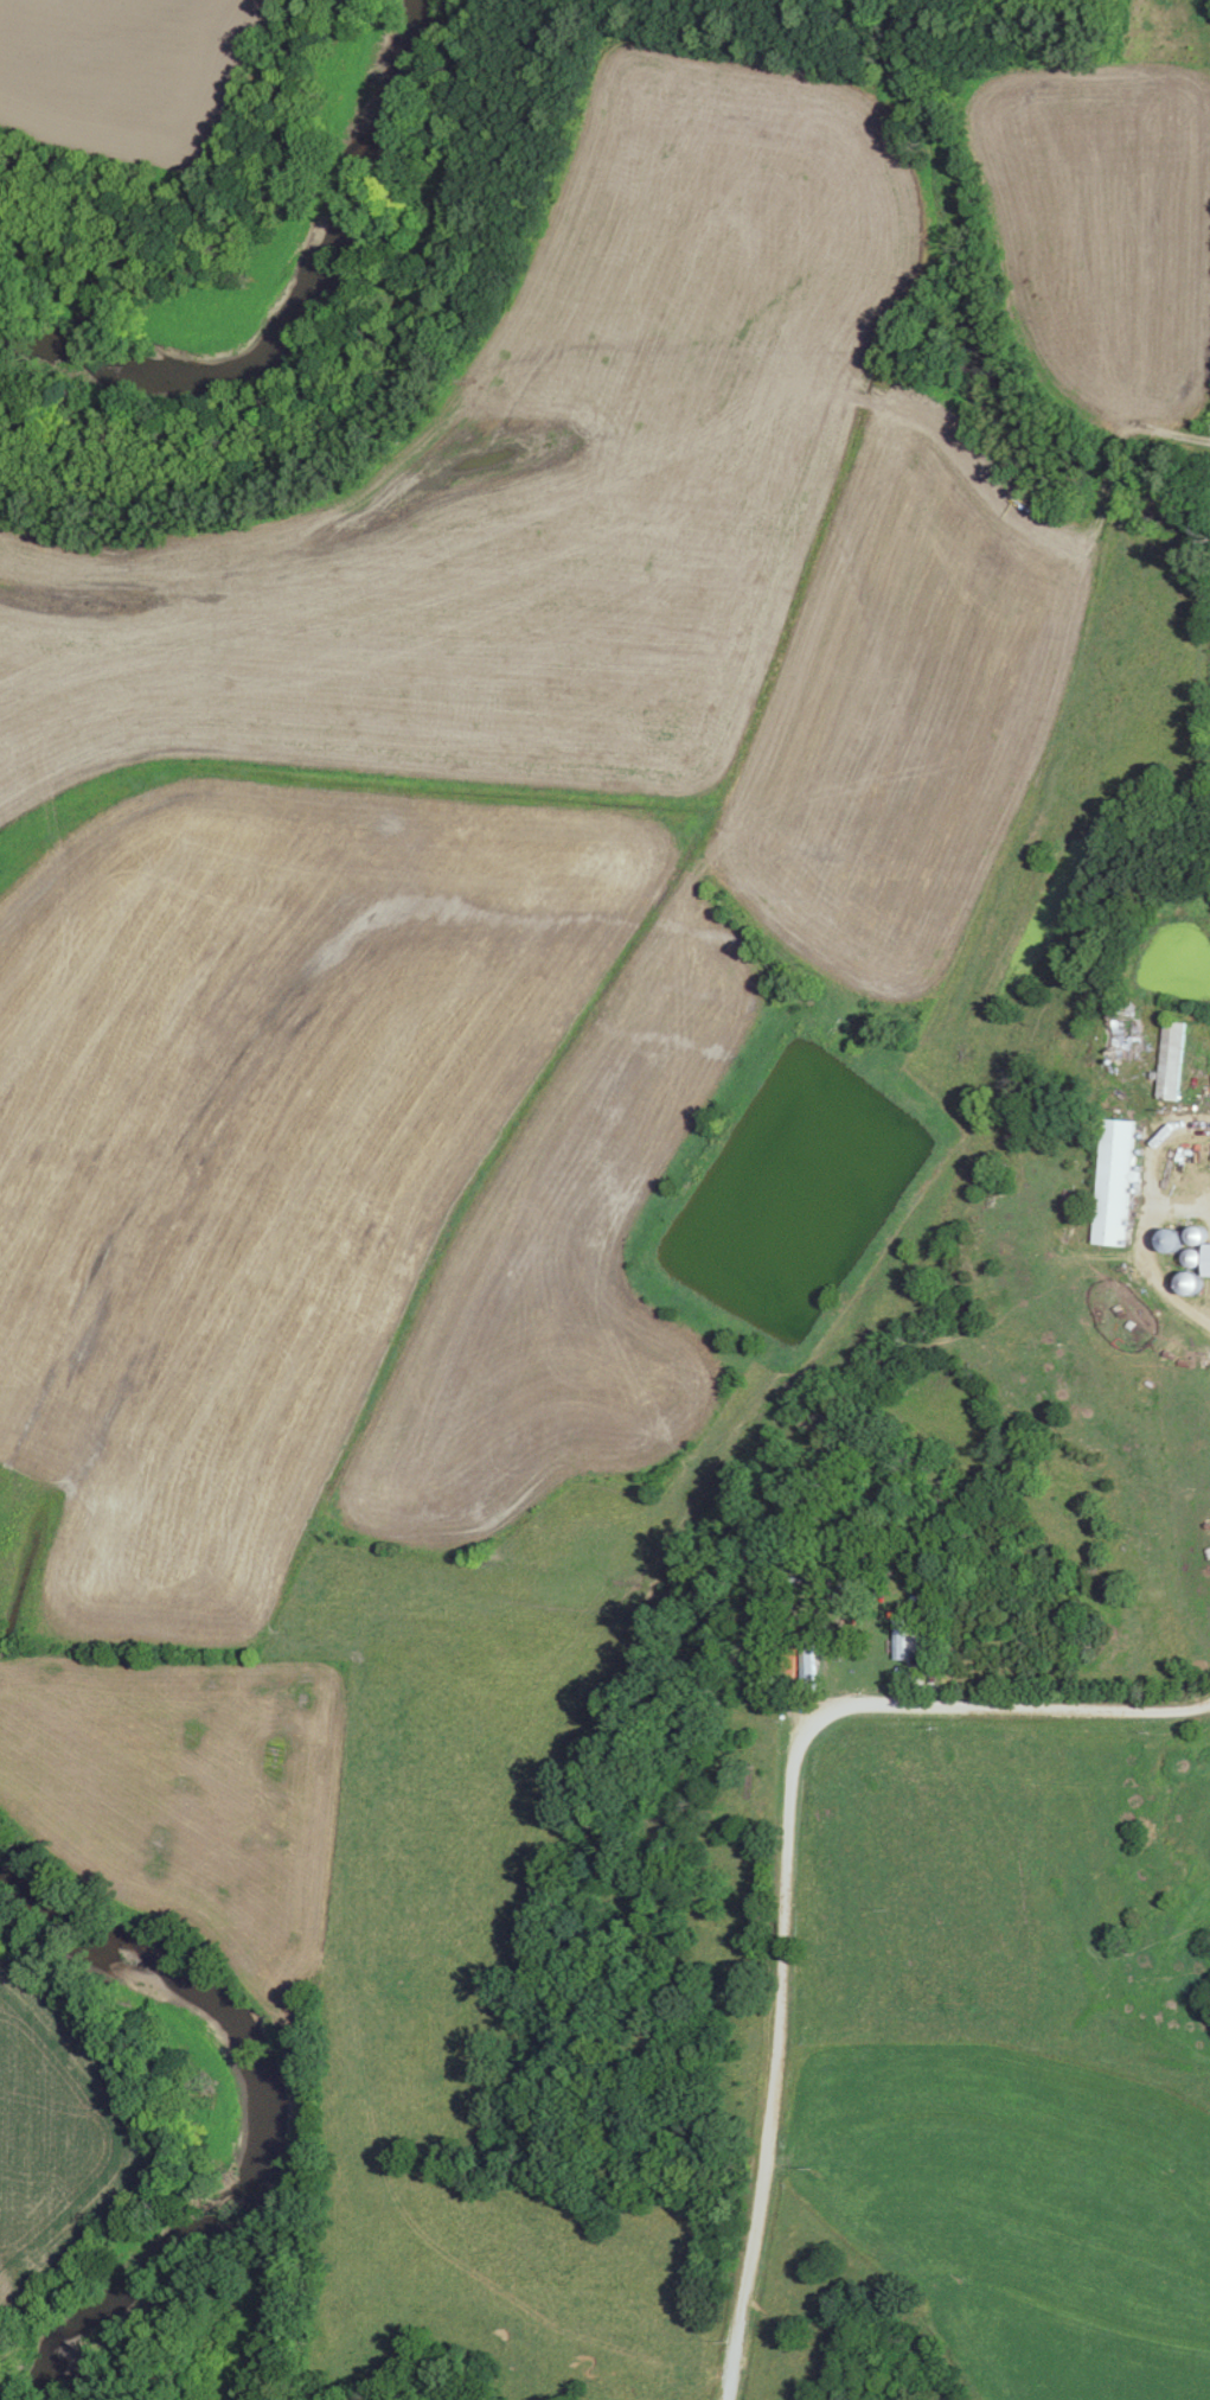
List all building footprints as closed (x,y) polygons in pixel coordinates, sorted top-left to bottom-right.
[(1099,1056),(1132,1056),(1132,1016),(1099,1016),(1099,1056)] [(1153,1099),(1177,1101),(1184,1022),(1160,1020),(1153,1099)] [(1097,1118),(1090,1244),(1124,1246),(1131,1120),(1097,1118)]
